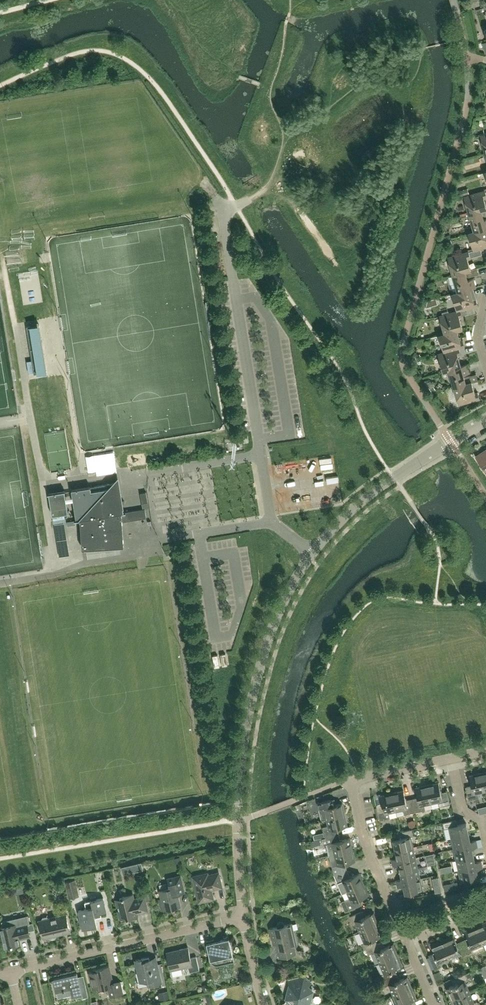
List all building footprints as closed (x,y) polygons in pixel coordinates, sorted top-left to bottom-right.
[(484,198),(485,197),(485,194),(485,190),(464,196),(469,214),(485,209),(485,205),(484,198)] [(484,219),(483,216),(485,216),(485,209),(469,214),(474,231),(485,228),(485,219),(484,219)] [(474,231),(468,233),(473,250),(485,247),(485,228),(474,231)] [(471,270),(471,269),(468,258),(470,258),(469,251),(448,257),(453,275),(471,270)] [(476,287),(473,278),(468,280),(467,277),(479,274),(477,268),(471,269),(471,270),(453,275),(458,292),(470,289),(476,287)] [(473,300),(470,289),(458,292),(452,293),(457,311),(461,310),(478,305),(476,299),(473,300)] [(463,328),(459,317),(462,316),(461,310),(457,311),(449,313),(443,315),(440,316),(444,333),(445,333),(457,330),(463,328)] [(460,341),(457,330),(445,333),(444,333),(439,335),(444,352),(453,350),(459,348),(465,347),(463,340),(460,341)] [(461,366),(458,355),(461,354),(459,348),(453,350),(444,352),(438,354),(443,371),(449,370),(461,366)] [(463,375),(469,373),(467,364),(461,366),(449,370),(454,387),(472,382),(478,380),(476,374),(464,377),(463,375)] [(475,393),(472,382),(454,387),(459,404),(480,398),(478,392),(475,393)] [(485,450),(475,456),(485,473),(485,453),(485,450)] [(124,546),(122,512),(126,512),(126,511),(124,511),(123,505),(124,501),(122,500),(121,493),(119,477),(113,483),(72,490),(76,515),(76,519),(75,519),(75,520),(80,519),(82,549),(87,548),(88,555),(106,552),(106,547),(124,546)] [(68,512),(65,491),(49,493),(49,494),(52,515),(68,512)] [(146,518),(145,509),(127,511),(129,520),(146,518)] [(485,791),(481,773),(469,775),(472,785),(466,787),(469,800),(479,798),(478,793),(485,791)] [(450,804),(447,791),(441,792),(439,782),(427,785),(431,803),(438,802),(439,807),(450,804)] [(431,803),(427,785),(416,787),(418,797),(412,799),(415,812),(425,810),(424,805),(431,803)] [(415,812),(412,799),(406,800),(403,790),(392,793),(396,811),(403,810),(404,814),(415,812)] [(396,811),(392,793),(380,795),(383,805),(377,807),(380,820),(397,816),(396,811)] [(345,814),(342,803),(336,804),(335,798),(318,802),(322,820),(326,819),(345,814)] [(339,834),(337,828),(348,826),(345,814),(326,819),(328,826),(323,827),(326,837),(339,834)] [(469,834),(466,823),(457,825),(456,819),(443,822),(444,829),(449,828),(451,838),(469,834)] [(413,847),(411,836),(413,836),(412,829),(398,832),(400,838),(393,839),(396,851),(413,847)] [(330,855),(353,850),(350,838),(340,840),(339,834),(326,837),(328,848),(330,855)] [(470,841),(469,834),(451,838),(454,849),(477,843),(476,840),(470,841)] [(474,855),(472,848),(478,847),(477,843),(454,849),(456,859),(474,855)] [(416,857),(414,849),(422,848),(422,847),(423,847),(422,845),(413,847),(396,851),(397,858),(391,859),(392,862),(416,857)] [(345,863),(356,861),(353,850),(330,855),(334,875),(347,870),(345,863)] [(475,862),(474,855),(456,859),(458,870),(482,864),(481,861),(475,862)] [(399,865),(400,872),(418,868),(416,857),(392,862),(393,866),(399,865)] [(141,862),(133,864),(135,871),(143,869),(141,862)] [(479,877),(477,869),(483,868),(482,864),(458,870),(461,881),(466,880),(468,881),(469,879),(479,877)] [(418,868),(400,872),(402,879),(396,880),(397,883),(404,882),(420,878),(418,870),(418,868)] [(364,884),(359,873),(350,877),(347,870),(334,875),(339,887),(344,885),(347,891),(364,884)] [(93,873),(94,882),(102,881),(101,872),(93,873)] [(222,887),(219,872),(208,875),(208,873),(193,876),(199,902),(213,898),(211,890),(222,887)] [(180,906),(176,889),(183,888),(180,876),(168,879),(170,886),(168,888),(161,890),(163,899),(159,899),(162,910),(180,906)] [(439,877),(432,879),(434,886),(441,885),(439,877)] [(423,889),(420,878),(404,882),(397,883),(398,887),(404,886),(405,893),(407,893),(413,892),(414,891),(416,892),(417,891),(423,889)] [(80,896),(76,879),(65,881),(68,898),(80,896)] [(369,895),(364,884),(347,891),(349,898),(341,902),(345,912),(362,904),(359,899),(369,895)] [(147,910),(144,897),(134,899),(132,894),(120,897),(121,901),(117,902),(120,916),(124,915),(125,919),(138,916),(137,913),(147,910)] [(95,914),(107,911),(103,897),(91,900),(85,902),(86,908),(78,910),(83,929),(98,925),(95,914)] [(378,924),(373,912),(364,916),(362,911),(350,916),(352,922),(355,921),(360,932),(378,924)] [(70,932),(66,914),(49,918),(47,917),(43,918),(41,920),(39,921),(43,938),(49,937),(51,938),(55,937),(56,935),(70,932)] [(4,927),(0,927),(5,947),(20,943),(19,939),(30,936),(29,931),(35,930),(33,922),(30,923),(28,915),(3,921),(4,927)] [(475,926),(483,944),(485,943),(485,921),(475,926)] [(297,945),(292,923),(284,925),(284,924),(284,923),(283,923),(283,922),(282,922),(281,922),(280,922),(279,922),(278,923),(278,924),(277,924),(277,925),(277,926),(277,927),(270,928),(273,943),(276,943),(280,957),(296,954),(294,945),(297,945)] [(374,939),(383,935),(378,924),(360,932),(364,942),(362,944),(364,949),(366,949),(376,944),(374,939)] [(473,952),(472,949),(483,944),(475,926),(464,931),(468,940),(463,942),(468,954),(473,952)] [(468,954),(463,942),(457,945),(453,935),(442,940),(450,958),(461,954),(462,957),(468,954)] [(235,961),(229,938),(214,941),(214,939),(206,941),(207,943),(211,960),(211,961),(212,962),(212,963),(213,963),(214,964),(215,965),(216,965),(217,965),(218,965),(219,965),(235,961)] [(440,966),(439,963),(450,958),(442,940),(431,945),(435,954),(429,957),(434,968),(440,966)] [(398,954),(393,943),(384,947),(381,942),(376,944),(366,949),(368,954),(375,952),(379,962),(398,954)] [(190,958),(188,947),(179,949),(179,951),(167,953),(171,970),(172,970),(173,976),(183,974),(181,968),(188,966),(190,972),(199,970),(196,956),(190,958)] [(393,970),(403,966),(398,954),(379,962),(384,973),(381,974),(384,980),(395,975),(393,970)] [(161,982),(157,964),(151,965),(149,956),(136,960),(139,972),(137,972),(139,981),(147,979),(148,985),(161,982)] [(121,981),(120,981),(113,983),(109,966),(93,969),(94,971),(88,972),(92,989),(98,987),(98,989),(106,987),(109,989),(110,996),(124,993),(121,981)] [(54,979),(58,998),(82,993),(83,998),(89,996),(86,985),(80,986),(77,973),(54,979)] [(446,988),(451,999),(470,991),(465,980),(468,979),(467,978),(465,974),(465,973),(453,978),(456,984),(446,988)] [(412,988),(407,976),(398,980),(395,975),(384,980),(380,982),(382,987),(389,985),(393,995),(412,988)] [(312,991),(307,987),(311,983),(304,976),(292,977),(291,989),(290,992),(289,992),(287,998),(294,1004),(304,1004),(309,1004),(312,991)] [(412,988),(393,995),(394,996),(391,997),(395,1004),(408,1004),(407,1003),(417,999),(412,988)] [(159,1001),(170,999),(168,990),(159,992),(159,994),(157,994),(159,1001)] [(470,991),(451,999),(453,1004),(479,1004),(477,1001),(474,1002),(470,991)]
